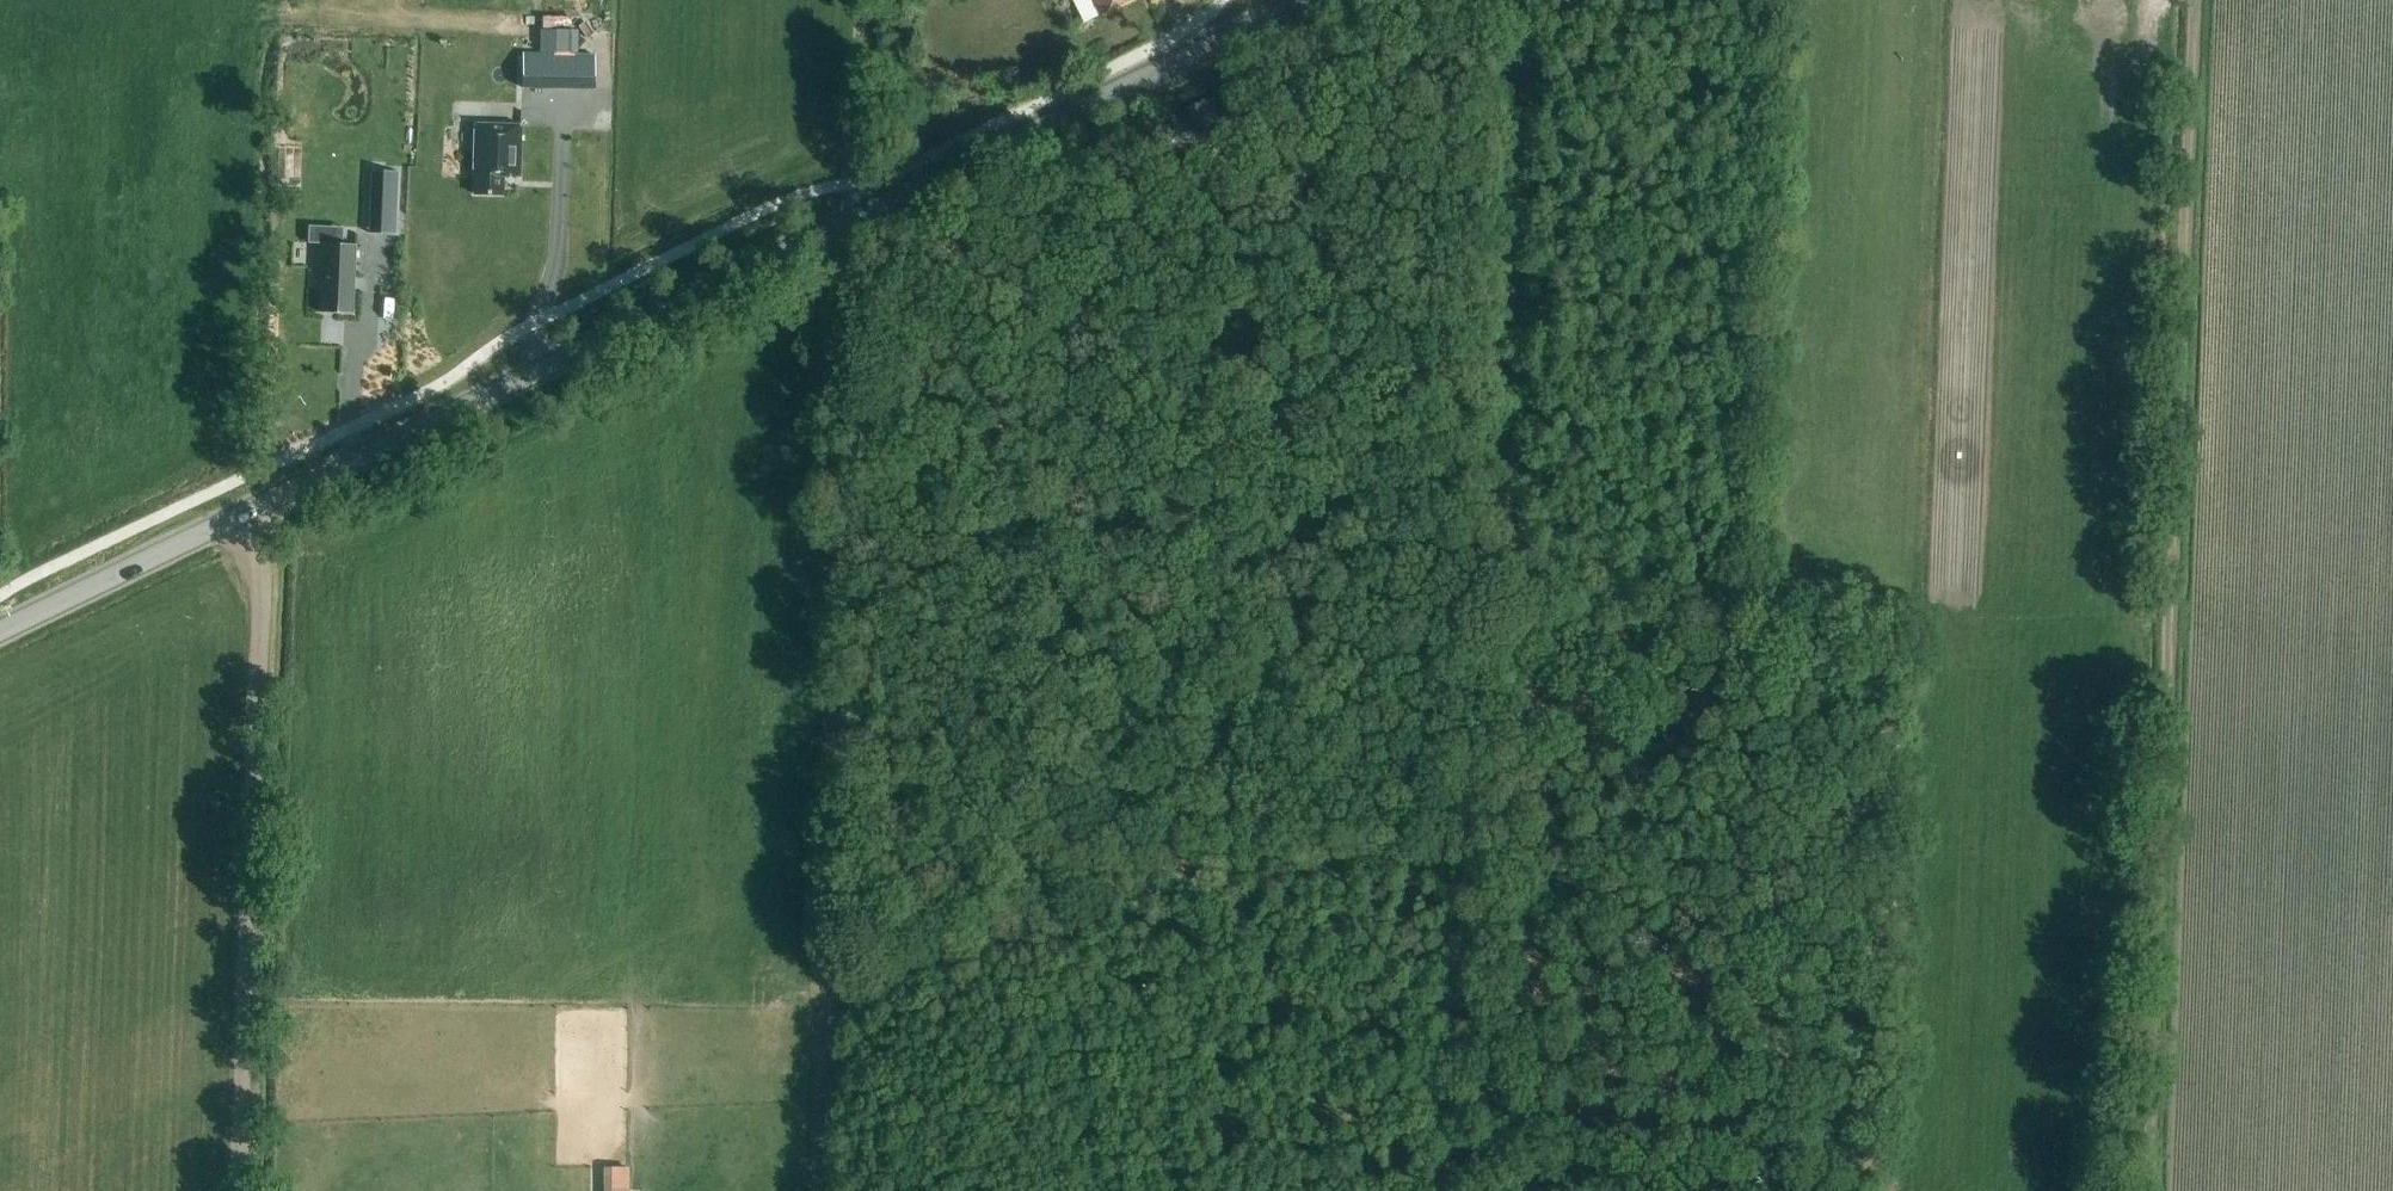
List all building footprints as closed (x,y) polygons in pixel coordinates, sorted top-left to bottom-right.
[(1101,16),(1133,0),(1093,0),(1101,16)] [(547,88),(548,55),(522,54),(522,88),(547,88)] [(522,115),(474,114),(474,166),(477,167),(477,185),(505,185),(506,166),(521,166),(522,115)] [(398,171),(371,169),(368,232),(395,234),(398,171)] [(325,285),(319,285),(317,336),(351,338),(354,269),(326,268),(325,285)]
